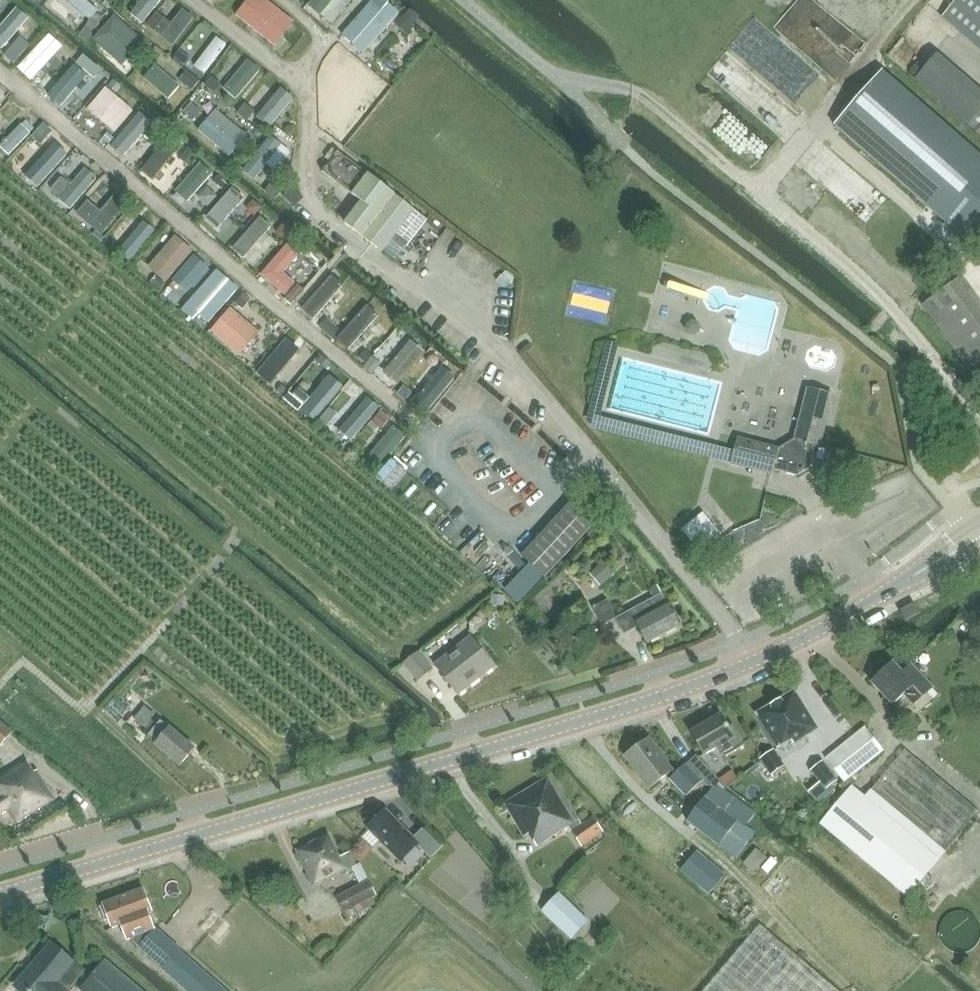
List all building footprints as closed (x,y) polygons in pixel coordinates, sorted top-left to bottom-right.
[(61,0),(39,0),(61,17),(69,6),(61,0)] [(103,8),(110,0),(93,0),(103,8)] [(128,20),(141,30),(163,0),(144,0),(128,20)] [(235,16),(277,48),(293,26),(257,0),(247,0),(235,16)] [(308,9),(332,29),(356,0),(316,0),(308,9)] [(942,17),(979,50),(979,0),(956,0),(942,17)] [(340,38),(351,47),(362,57),(398,14),(386,5),(381,11),(370,2),(340,38)] [(27,16),(16,7),(0,27),(0,50),(27,16)] [(192,20),(183,12),(161,41),(171,48),(192,20)] [(95,40),(118,57),(132,38),(110,21),(95,40)] [(19,70),(29,78),(59,44),(49,35),(19,70)] [(226,46),(214,38),(192,67),(204,76),(226,46)] [(968,126),(978,134),(979,131),(979,88),(938,53),(915,81),(968,126)] [(257,69),(247,61),(224,91),(234,99),(257,69)] [(143,80),(167,102),(179,89),(154,67),(143,80)] [(968,244),(979,230),(979,157),(880,71),(832,127),(968,244)] [(94,87),(84,80),(61,109),(70,116),(94,87)] [(132,111),(106,89),(87,111),(113,133),(132,111)] [(294,98),(283,89),(259,117),(270,127),(294,98)] [(203,108),(226,129),(236,119),(212,97),(203,108)] [(206,112),(199,120),(222,140),(229,132),(206,112)] [(28,117),(0,147),(0,152),(5,157),(36,124),(28,117)] [(110,150),(119,158),(147,125),(138,117),(110,150)] [(254,177),(278,150),(268,142),(245,169),(254,177)] [(48,158),(34,145),(21,159),(35,172),(48,158)] [(142,176),(157,188),(180,161),(165,149),(142,176)] [(322,172),(361,201),(344,223),(382,252),(394,237),(406,247),(427,220),(338,152),(322,172)] [(171,188),(187,202),(211,175),(194,161),(171,188)] [(99,176),(88,166),(62,194),(73,204),(99,176)] [(212,195),(220,183),(210,176),(202,188),(212,195)] [(218,219),(230,230),(224,236),(230,242),(258,209),(252,204),(249,208),(237,197),(218,219)] [(110,229),(80,201),(73,209),(103,236),(110,229)] [(160,227),(149,217),(127,241),(138,251),(160,227)] [(244,262),(272,230),(259,218),(231,251),(244,262)] [(189,252),(177,241),(151,268),(163,279),(189,252)] [(261,277),(272,287),(284,297),(294,285),(282,275),(300,255),(289,245),(261,277)] [(167,283),(177,292),(189,279),(178,270),(167,283)] [(237,291),(216,272),(188,301),(209,321),(237,291)] [(298,313),(310,323),(329,339),(338,329),(319,313),(341,288),(329,277),(298,313)] [(961,277),(922,306),(970,371),(979,364),(979,304),(961,277)] [(589,312),(590,301),(571,299),(570,311),(589,312)] [(345,353),(376,317),(364,307),(333,342),(345,353)] [(258,336),(230,310),(211,331),(239,357),(258,336)] [(399,379),(423,351),(406,336),(381,364),(399,379)] [(309,360),(296,350),(271,383),(283,393),(309,360)] [(451,382),(433,366),(406,396),(424,412),(451,382)] [(297,384),(290,392),(316,415),(329,399),(310,382),(303,390),(297,384)] [(820,444),(832,395),(808,388),(795,439),(778,449),(739,438),(732,464),(773,475),(774,471),(796,476),(809,469),(816,445),(820,446),(820,444)] [(340,432),(351,419),(338,408),(327,421),(340,432)] [(404,441),(390,429),(367,455),(381,467),(404,441)] [(579,493),(522,555),(546,577),(602,516),(579,493)] [(703,513),(682,531),(698,550),(719,533),(703,513)] [(648,592),(652,599),(616,618),(624,634),(639,626),(648,643),(679,626),(658,586),(648,592)] [(602,626),(616,618),(607,600),(592,608),(602,626)] [(906,621),(920,613),(914,603),(900,611),(906,621)] [(458,695),(494,667),(471,637),(435,665),(458,695)] [(418,681),(432,670),(419,652),(405,663),(418,681)] [(934,689),(912,665),(902,672),(893,663),(871,683),(892,705),(904,695),(919,712),(932,699),(927,694),(934,689)] [(794,691),(757,714),(778,748),(791,740),(793,743),(817,729),(794,691)] [(145,707),(135,719),(150,733),(148,736),(157,743),(156,745),(180,766),(194,748),(161,720),(157,725),(150,719),(154,715),(145,707)] [(726,757),(745,746),(739,734),(734,737),(721,715),(691,732),(704,755),(720,747),(726,757)] [(13,733),(0,722),(0,748),(13,733)] [(908,897),(939,859),(979,812),(905,750),(865,798),(853,788),(857,783),(851,777),(884,751),(865,727),(826,759),(844,782),(839,786),(847,794),(821,825),(908,897)] [(673,773),(647,738),(621,758),(647,792),(673,773)] [(774,750),(760,759),(771,774),(784,765),(774,750)] [(719,780),(710,772),(695,756),(686,765),(702,781),(713,787),(719,780)] [(1,815),(8,811),(16,824),(55,800),(37,771),(34,773),(27,761),(0,778),(0,812),(1,815)] [(821,785),(809,794),(816,803),(835,789),(832,785),(838,781),(822,761),(810,771),(821,785)] [(702,781),(686,765),(685,764),(667,781),(684,798),(702,781)] [(505,804),(507,808),(524,837),(529,834),(537,846),(568,827),(582,846),(603,831),(593,817),(582,825),(552,775),(505,804)] [(755,814),(725,791),(727,789),(726,787),(721,783),(719,780),(713,787),(706,798),(688,822),(719,846),(720,846),(737,859),(754,835),(744,828),(755,814)] [(387,811),(368,829),(401,862),(418,845),(431,858),(440,848),(423,830),(414,839),(387,811)] [(376,895),(369,881),(368,882),(360,863),(356,865),(349,853),(340,857),(329,834),(296,851),(314,886),(352,868),(360,886),(337,897),(344,912),(352,908),(358,919),(374,912),(372,907),(377,905),(373,897),(376,895)] [(758,838),(747,854),(759,861),(769,845),(758,838)] [(709,894),(725,875),(697,851),(681,870),(709,894)] [(128,940),(130,938),(153,931),(146,914),(151,912),(143,890),(103,904),(103,905),(99,906),(105,921),(109,919),(112,928),(121,925),(128,940)] [(559,894),(542,912),(572,939),(589,921),(559,894)] [(975,933),(975,929),(974,922),(970,916),(967,913),(963,910),(956,908),(953,908),(947,910),(941,913),(936,919),(935,923),(934,928),(935,935),(939,942),(942,945),(945,947),(949,949),(954,950),(961,948),(968,944),(970,942),(973,937),(975,933)] [(760,925),(701,990),(838,990),(760,925)] [(155,928),(153,931),(138,947),(162,969),(180,949),(155,928)] [(86,971),(51,941),(12,987),(16,990),(69,990),(86,971)] [(186,954),(176,964),(206,990),(216,980),(186,954)] [(81,990),(142,990),(105,961),(80,990),(81,990)]
